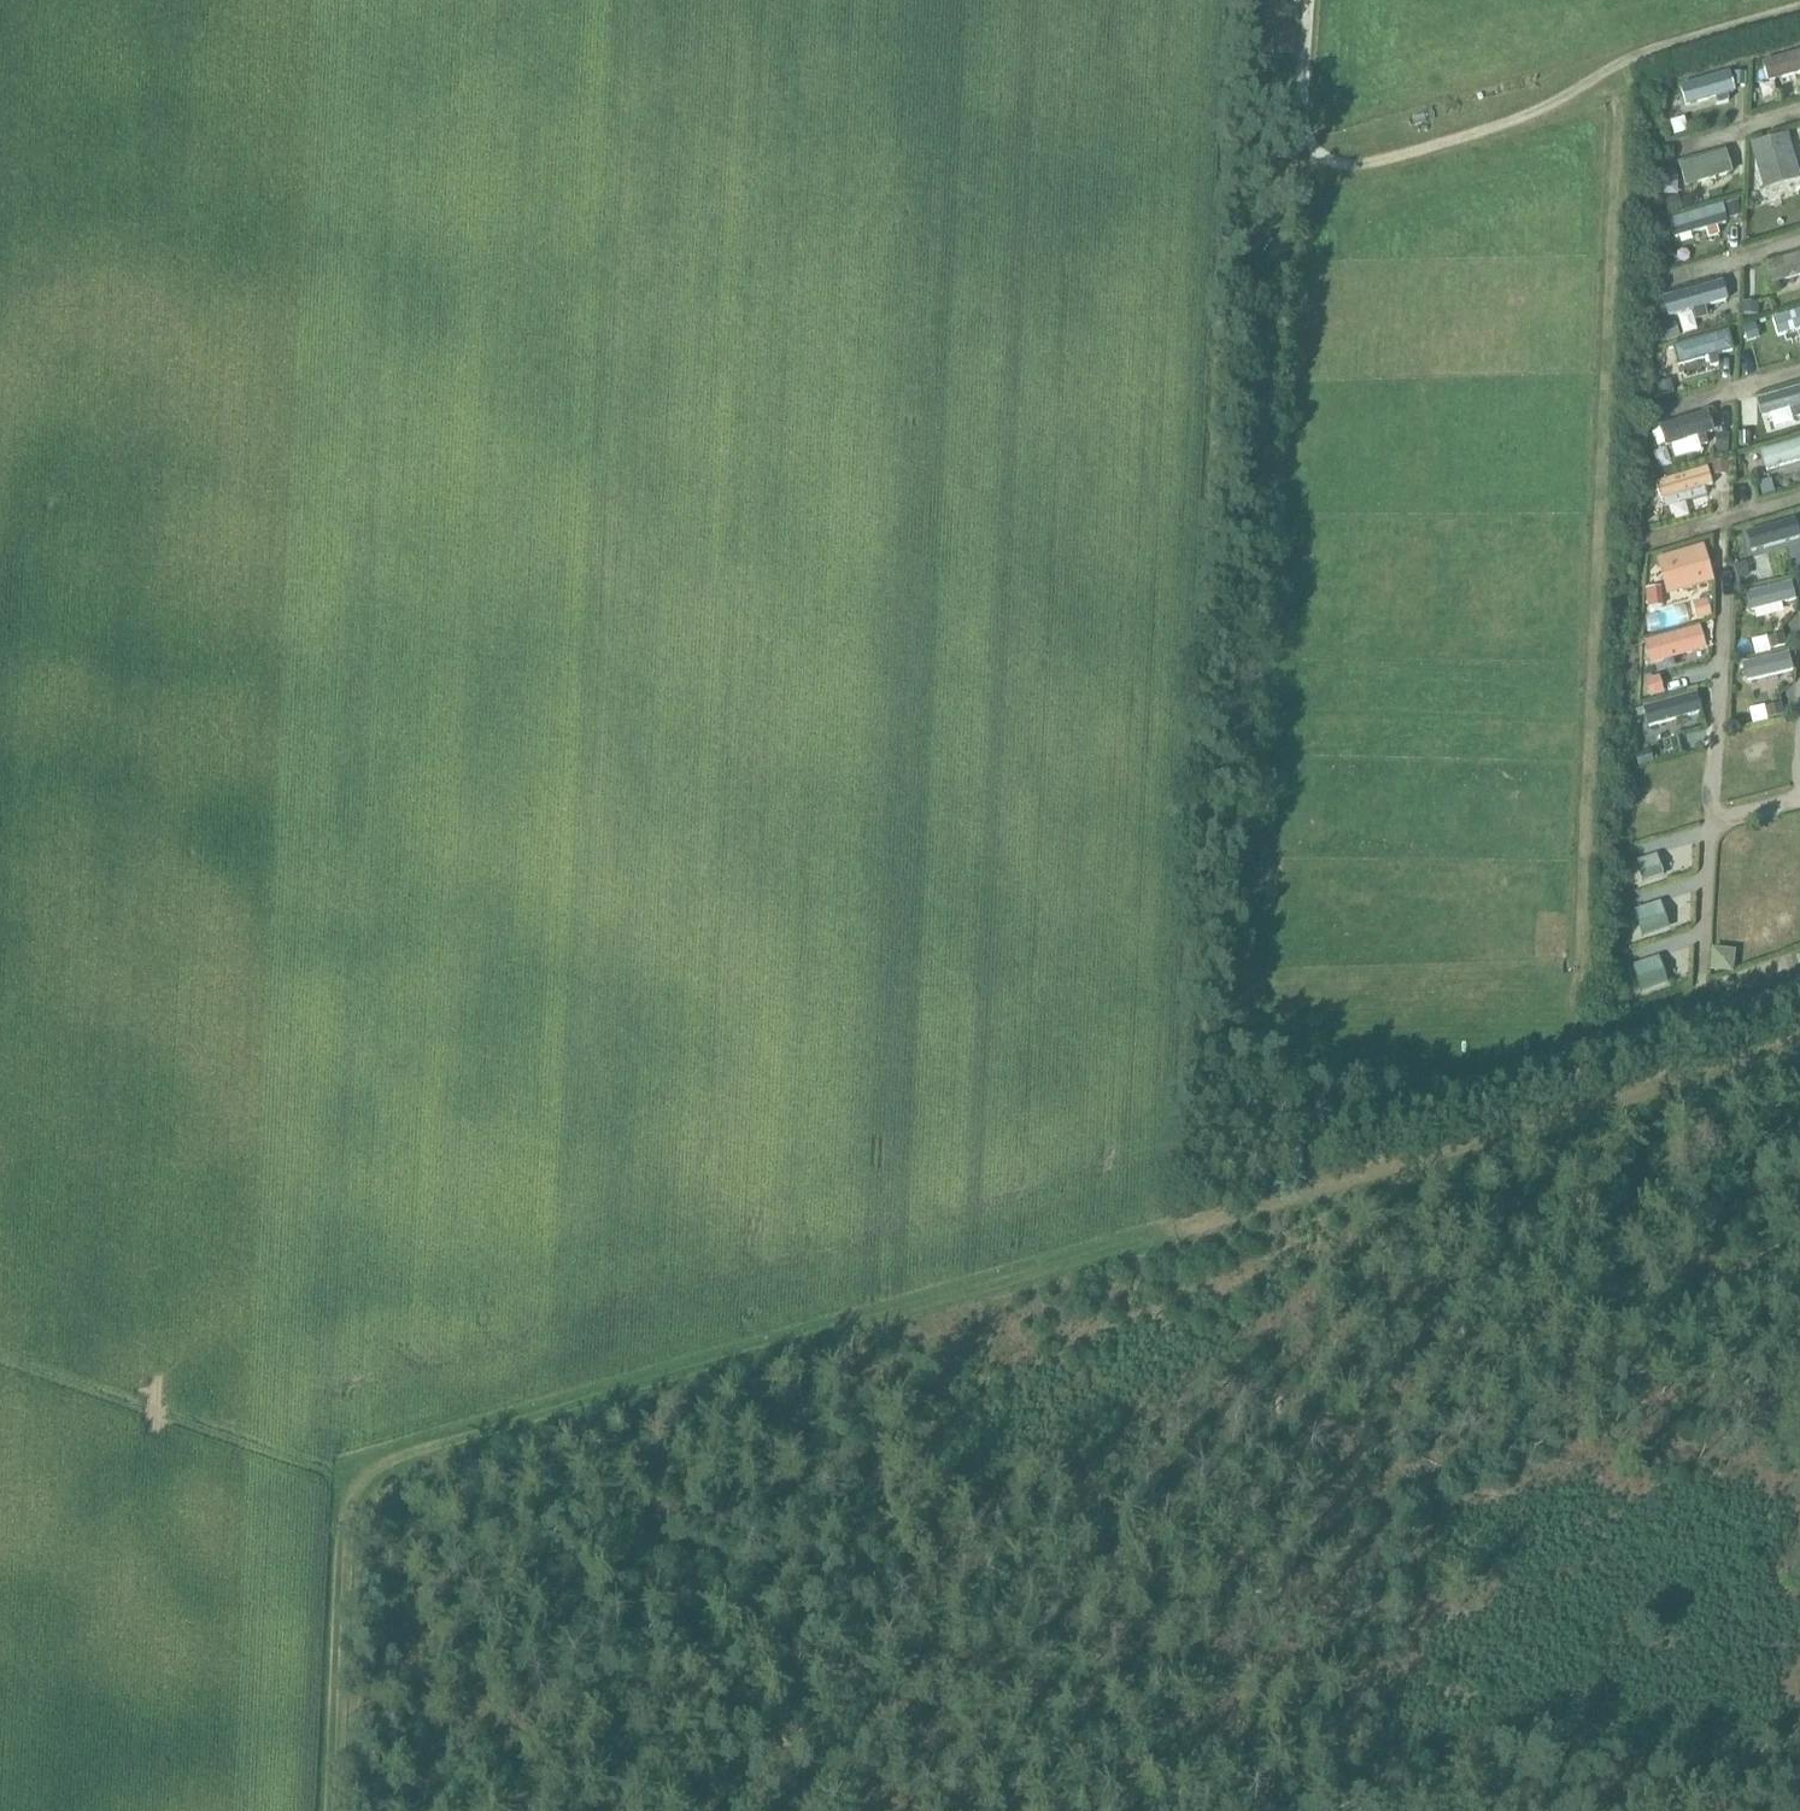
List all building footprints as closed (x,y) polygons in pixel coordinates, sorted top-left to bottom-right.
[(1762,64),(1767,83),(1799,73),(1799,53),(1762,64)] [(1679,88),(1684,107),(1733,92),(1727,74),(1679,88)] [(1763,190),(1799,180),(1799,179),(1787,134),(1750,145),(1763,190)] [(1723,152),(1676,166),(1683,188),(1729,174),(1723,152)] [(1720,206),(1668,221),(1673,238),(1725,223),(1720,206)] [(1765,264),(1770,285),(1799,276),(1799,254),(1765,264)] [(1720,282),(1660,299),(1665,319),(1726,302),(1720,282)] [(1772,319),(1777,337),(1799,330),(1799,311),(1772,319)] [(1726,331),(1671,347),(1677,367),(1732,352),(1726,331)] [(1762,417),(1799,406),(1799,393),(1799,388),(1757,400),(1762,417)] [(1707,412),(1658,427),(1664,447),(1713,432),(1707,412)] [(1760,452),(1765,471),(1799,461),(1799,440),(1760,452)] [(1655,484),(1661,501),(1711,485),(1706,468),(1655,484)] [(1751,552),(1799,538),(1799,535),(1796,520),(1746,534),(1751,552)] [(1704,545),(1657,559),(1668,595),(1714,581),(1704,545)] [(1791,582),(1745,594),(1749,612),(1796,600),(1791,582)] [(1697,625),(1641,640),(1648,664),(1704,648),(1697,625)] [(1788,653),(1742,664),(1746,682),(1793,671),(1788,653)] [(1695,693),(1642,708),(1647,727),(1700,712),(1695,693)] [(1642,884),(1664,877),(1656,854),(1635,861),(1642,884)] [(1642,938),(1669,930),(1661,902),(1633,911),(1642,938)] [(1640,994),(1668,985),(1659,957),(1631,966),(1640,994)]
